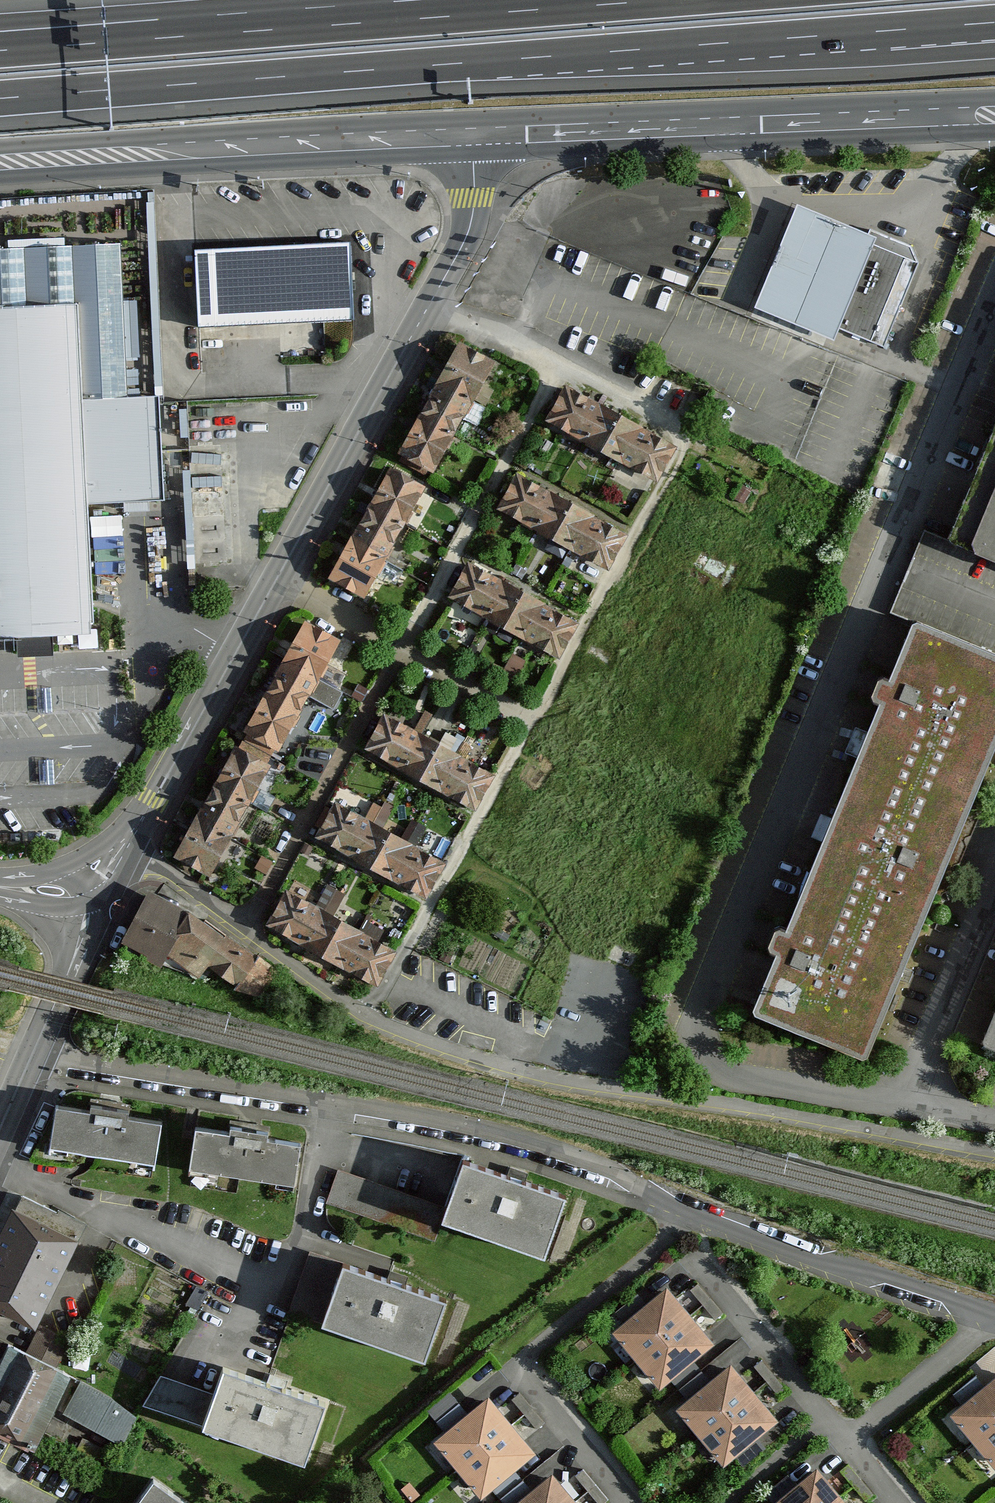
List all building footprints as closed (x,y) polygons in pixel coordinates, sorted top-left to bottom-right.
[(796,197),(755,304),(836,334),(840,322),(891,341),(927,247),(796,197)] [(0,246),(0,638),(38,636),(96,635),(92,506),(164,503),(160,396),(124,397),(119,243),(0,246)] [(195,251),(199,327),(355,319),(351,243),(195,251)] [(461,346),(402,452),(432,468),(490,362),(461,346)] [(567,389),(550,418),(656,477),(672,447),(567,389)] [(941,536),(994,560),(994,403),(941,536)] [(391,471),(333,577),(362,593),(421,487),(391,471)] [(518,478),(502,507),(607,565),(624,536),(518,478)] [(470,566),(453,595),(558,653),(574,624),(470,566)] [(908,621),(879,690),(775,941),(744,1016),(861,1064),(942,870),(994,744),(994,656),(908,621)] [(306,625),(243,739),(273,756),(336,641),(306,625)] [(524,660),(512,654),(499,679),(511,685),(524,660)] [(499,678),(503,669),(491,662),(486,671),(499,678)] [(385,717),(369,746),(474,805),(491,776),(420,736),(429,721),(422,717),(413,733),(385,717)] [(240,743),(179,855),(209,871),(270,759),(240,743)] [(323,828),(319,835),(425,894),(442,864),(371,825),(381,807),(374,804),(364,821),(336,805),(333,812),(327,809),(318,825),(323,828)] [(272,862),(261,857),(256,867),(267,873),(272,862)] [(150,887),(124,943),(167,958),(192,911),(150,887)] [(288,894),(271,923),(376,982),(393,952),(288,894)] [(192,911),(167,958),(260,990),(276,968),(192,911)] [(977,1047),(994,1054),(994,1005),(977,1047)] [(56,1105),(50,1145),(155,1162),(161,1121),(127,1116),(128,1110),(91,1104),(90,1110),(56,1105)] [(195,1127),(189,1167),(294,1183),(301,1143),(267,1137),(268,1131),(230,1125),(229,1132),(195,1127)] [(449,1210),(445,1220),(547,1256),(567,1201),(465,1165),(449,1210)] [(437,1241),(449,1210),(338,1171),(327,1202),(437,1241)] [(0,1232),(0,1306),(36,1324),(80,1235),(14,1202),(0,1232)] [(323,1322),(343,1263),(312,1252),(291,1311),(323,1322)] [(343,1263),(323,1322),(424,1358),(445,1299),(343,1263)] [(723,1313),(698,1283),(690,1289),(716,1319),(723,1313)] [(619,1332),(661,1382),(709,1342),(666,1292),(619,1332)] [(68,1340),(41,1326),(27,1354),(54,1367),(68,1340)] [(8,1344),(0,1360),(0,1430),(30,1445),(37,1432),(34,1430),(49,1401),(66,1409),(82,1382),(63,1371),(54,1367),(27,1354),(8,1344)] [(213,1395),(203,1426),(304,1461),(325,1402),(224,1367),(213,1395)] [(682,1409),(724,1459),(772,1419),(730,1369),(682,1409)] [(213,1395),(159,1377),(143,1405),(203,1426),(213,1395)] [(994,1461),(994,1382),(956,1414),(994,1461)] [(85,1384),(71,1412),(124,1441),(136,1417),(108,1396),(85,1384)] [(431,1443),(480,1501),(536,1455),(489,1398),(431,1443)] [(41,1430),(33,1446),(75,1467),(75,1465),(105,1480),(116,1455),(83,1438),(77,1449),(41,1430)] [(816,1473),(780,1502),(841,1502),(816,1473)] [(552,1475),(518,1502),(576,1502),(552,1475)] [(152,1479),(135,1502),(187,1502),(152,1479)]
